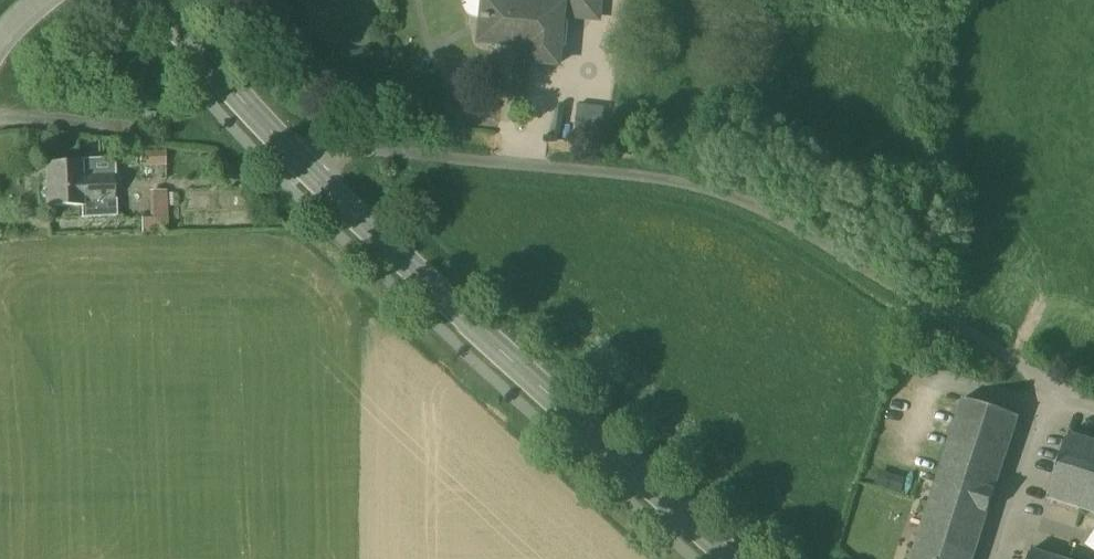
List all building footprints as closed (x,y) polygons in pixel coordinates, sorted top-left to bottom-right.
[(505,0),(485,0),(484,18),(482,18),(482,20),(484,21),(481,44),(530,48),(528,63),(559,66),(564,16),(565,5),(559,5),(505,0)] [(559,5),(565,5),(564,16),(599,20),(600,0),(559,0),(559,5)] [(604,111),(582,109),(579,128),(602,131),(604,111)] [(164,153),(139,154),(139,167),(164,166),(164,153)] [(113,160),(79,161),(79,164),(45,165),(47,209),(81,208),(81,219),(116,218),(115,201),(113,201),(112,177),(114,177),(113,160)] [(165,192),(151,193),(151,219),(141,219),(141,234),(166,233),(165,192)] [(1019,418),(963,400),(934,493),(990,511),(1019,418)] [(1069,435),(1047,500),(1093,515),(1093,443),(1069,435)] [(934,493),(912,558),(974,558),(990,511),(934,493)] [(1030,550),(1027,558),(1058,558),(1030,550)]
